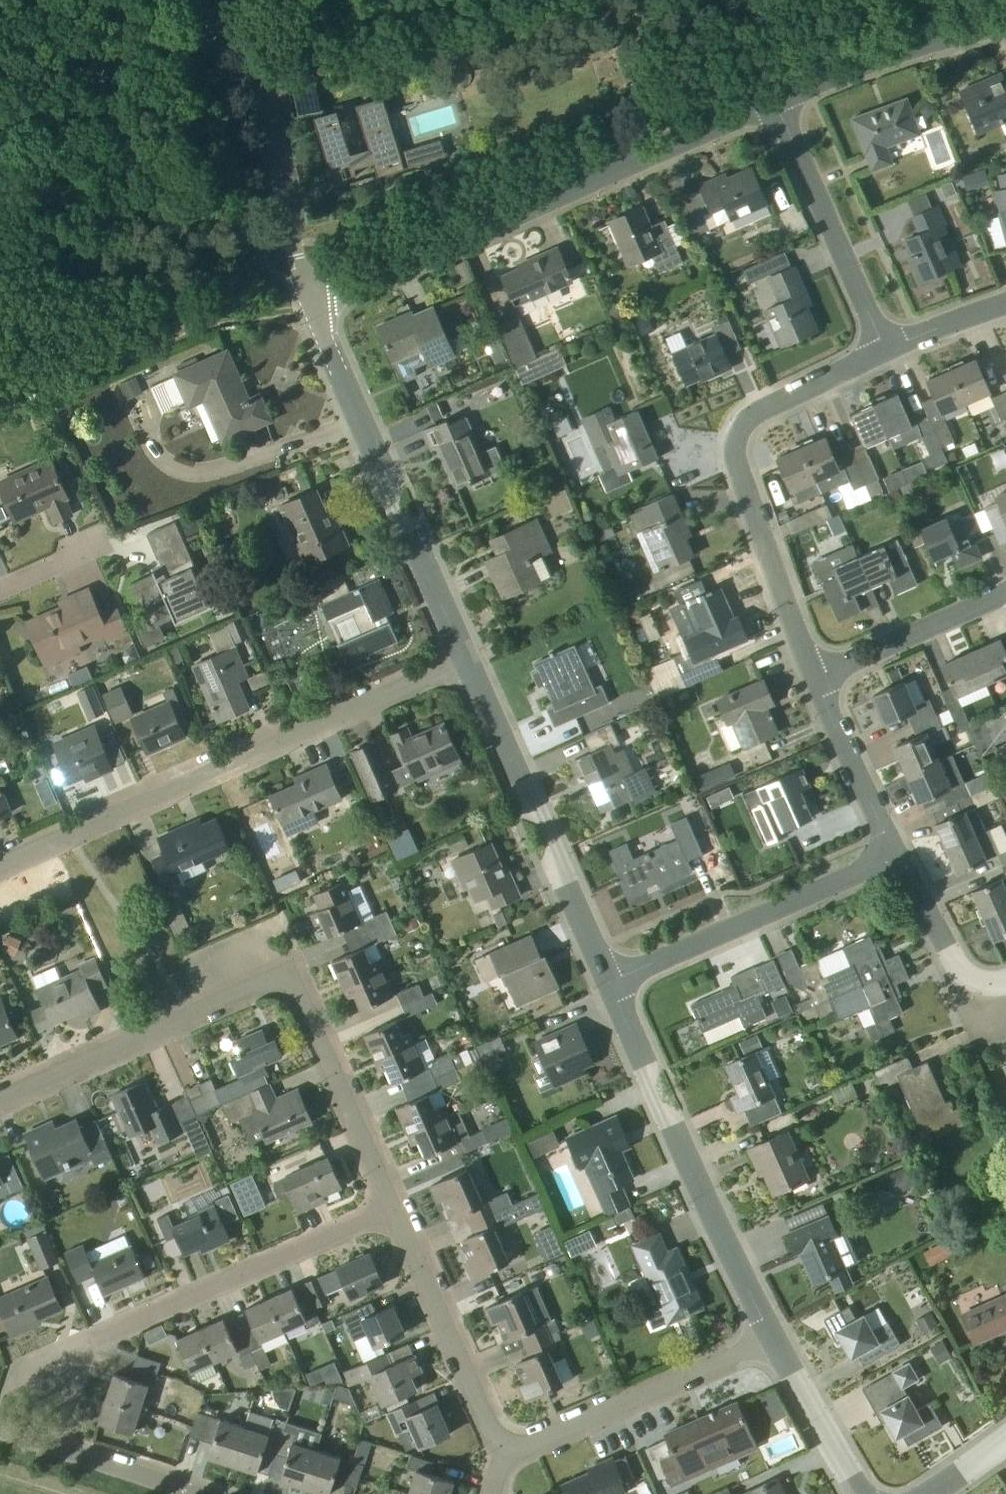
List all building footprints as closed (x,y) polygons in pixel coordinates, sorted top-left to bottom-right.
[(299,116),(321,111),(311,59),(288,64),(299,116)] [(1001,73),(961,90),(974,121),(976,129),(1002,118),(1005,128),(1005,84),(1001,73)] [(379,177),(406,169),(404,164),(384,97),(357,105),(370,149),(351,154),(338,110),(315,117),(334,182),(357,175),(356,169),(375,163),(379,177)] [(888,146),(921,134),(907,98),(852,118),(866,154),(872,170),(893,163),(888,146)] [(936,109),(928,101),(919,109),(928,118),(936,109)] [(726,222),(732,219),(768,204),(752,167),(728,178),(729,182),(719,186),(715,178),(700,184),(712,210),(719,207),(726,222)] [(997,174),(1001,191),(993,193),(1004,230),(992,234),(996,247),(993,248),(993,249),(1005,246),(1005,172),(997,174)] [(953,268),(945,250),(936,229),(947,224),(939,205),(913,217),(921,233),(908,239),(910,244),(912,243),(916,253),(913,255),(924,281),(953,268)] [(683,261),(670,231),(656,237),(644,210),(612,224),(630,267),(653,257),(659,272),(683,261)] [(573,281),(558,247),(530,260),(531,263),(503,276),(516,305),(573,281)] [(761,277),(769,274),(763,262),(756,265),(761,277)] [(773,291),(775,290),(780,303),(765,310),(782,346),(818,329),(807,306),(804,307),(799,297),(807,293),(795,266),(767,279),(773,291)] [(456,357),(442,325),(434,307),(414,315),(409,304),(408,304),(411,312),(378,326),(394,361),(423,348),(431,368),(456,357)] [(717,319),(719,324),(729,320),(727,314),(717,319)] [(516,367),(538,357),(520,317),(497,327),(516,367)] [(643,336),(655,330),(650,318),(637,324),(643,336)] [(732,327),(729,320),(719,324),(718,325),(721,331),(732,327)] [(731,368),(726,356),(716,334),(687,346),(672,352),(687,384),(713,373),(715,375),(731,368)] [(497,364),(507,359),(498,337),(487,342),(497,364)] [(560,348),(538,357),(516,367),(523,384),(568,365),(560,348)] [(225,438),(268,418),(259,398),(252,402),(250,399),(247,400),(227,354),(178,375),(191,403),(206,396),(225,438)] [(952,370),(966,403),(991,392),(976,359),(952,370)] [(943,413),(966,403),(952,370),(928,380),(935,397),(922,402),(928,416),(942,448),(955,442),(945,418),(943,413)] [(127,400),(144,392),(137,376),(120,384),(127,400)] [(1005,419),(1005,395),(1005,392),(992,397),(1002,420),(1005,419)] [(875,404),(889,437),(913,425),(898,393),(875,404)] [(865,447),(889,437),(875,404),(850,414),(863,444),(852,448),(867,484),(879,479),(865,447)] [(638,410),(617,420),(611,406),(582,419),(605,471),(616,466),(620,476),(659,458),(658,457),(657,457),(647,435),(645,436),(641,428),(650,424),(650,423),(643,426),(637,412),(638,411),(638,410)] [(948,461),(942,448),(928,416),(916,422),(922,436),(930,453),(936,467),(948,461)] [(496,447),(483,453),(467,417),(450,424),(448,420),(425,430),(433,450),(441,447),(445,456),(444,457),(457,486),(471,480),(472,483),(505,469),(496,447)] [(838,447),(839,448),(832,451),(826,437),(802,447),(817,480),(844,468),(853,490),(860,504),(873,498),(871,496),(867,484),(852,448),(851,449),(849,442),(838,447)] [(792,491),(817,480),(802,447),(778,458),(792,491)] [(70,507),(66,499),(69,497),(51,459),(0,482),(0,484),(14,515),(47,500),(56,522),(73,514),(70,507)] [(966,464),(959,467),(964,479),(972,476),(966,464)] [(332,522),(318,489),(281,505),(294,535),(300,533),(313,561),(349,545),(338,519),(332,522)] [(891,492),(896,505),(904,501),(898,489),(891,492)] [(996,496),(1001,506),(987,512),(1003,547),(1005,546),(1005,492),(996,496)] [(666,567),(694,555),(686,537),(691,534),(673,493),(644,506),(652,525),(648,527),(666,567)] [(827,519),(832,517),(827,504),(804,514),(809,527),(812,526),(827,519)] [(827,519),(835,536),(847,530),(840,514),(832,517),(827,519)] [(958,567),(981,557),(974,543),(985,538),(976,517),(951,528),(946,518),(921,529),(936,565),(937,565),(935,559),(951,552),(958,567)] [(199,531),(193,518),(182,523),(188,536),(199,531)] [(505,597),(523,589),(542,580),(538,572),(548,567),(543,556),(553,551),(538,518),(500,535),(507,551),(488,560),(505,597)] [(616,534),(610,521),(595,528),(600,541),(616,534)] [(176,522),(173,523),(148,534),(159,559),(160,559),(167,573),(158,577),(156,573),(155,573),(156,576),(133,586),(132,583),(131,584),(151,627),(208,602),(198,580),(201,578),(176,522)] [(918,584),(902,548),(898,539),(884,545),(858,557),(872,587),(889,579),(895,594),(918,584)] [(855,594),(872,587),(858,557),(833,568),(835,574),(821,580),(839,619),(861,609),(855,594)] [(390,622),(385,610),(392,606),(380,579),(351,591),(343,574),(301,592),(309,610),(321,605),(348,664),(399,641),(390,622)] [(724,670),(716,651),(747,638),(738,618),(734,619),(720,588),(713,591),(712,589),(707,592),(708,594),(690,601),(699,619),(680,627),(685,639),(686,638),(691,649),(646,670),(659,699),(687,686),(724,670)] [(119,608),(101,615),(89,589),(69,598),(72,605),(29,624),(45,663),(79,648),(77,644),(107,631),(112,642),(131,633),(119,608)] [(227,623),(228,625),(236,643),(252,636),(243,616),(227,623)] [(941,691),(953,717),(959,731),(971,726),(965,712),(957,696),(1005,674),(1005,651),(1001,639),(943,665),(953,686),(941,691)] [(576,644),(554,654),(553,651),(550,653),(551,655),(535,663),(554,705),(547,709),(555,727),(610,703),(602,684),(595,687),(576,644)] [(126,648),(123,656),(127,664),(139,658),(134,645),(126,648)] [(246,674),(235,648),(220,654),(195,665),(220,721),(248,709),(234,679),(246,674)] [(94,680),(88,666),(69,674),(75,688),(94,680)] [(732,750),(744,745),(745,747),(778,732),(772,718),(774,717),(772,713),(770,714),(766,707),(774,703),(764,680),(718,700),(729,723),(722,726),(732,750)] [(913,725),(937,714),(930,699),(915,706),(904,682),(873,696),(885,724),(908,714),(913,725)] [(78,692),(89,720),(105,713),(93,685),(78,692)] [(122,686),(104,694),(117,723),(135,714),(122,686)] [(188,721),(180,703),(173,688),(164,692),(165,693),(145,702),(149,712),(133,719),(149,752),(165,745),(163,741),(170,737),(172,742),(185,736),(180,725),(188,721)] [(996,744),(1005,740),(1005,711),(968,728),(981,756),(998,748),(996,744)] [(907,773),(938,760),(927,733),(942,727),(937,714),(913,725),(918,737),(896,746),(907,773)] [(458,756),(445,724),(412,738),(408,728),(393,735),(403,759),(407,758),(415,774),(458,756)] [(646,767),(634,772),(624,751),(615,755),(612,748),(621,744),(612,724),(585,736),(585,737),(611,725),(619,743),(612,747),(611,746),(572,763),(578,776),(585,773),(603,811),(634,796),(635,798),(655,788),(646,767)] [(113,768),(108,755),(95,726),(69,737),(71,742),(57,748),(71,781),(85,775),(88,779),(100,774),(95,760),(107,755),(112,768),(113,768)] [(374,801),(399,790),(377,740),(352,751),(374,801)] [(948,805),(958,801),(979,792),(977,787),(969,791),(965,781),(950,788),(938,760),(907,773),(920,802),(942,791),(948,805)] [(702,775),(707,788),(736,776),(731,763),(702,775)] [(320,822),(315,810),(342,798),(328,764),(305,774),(305,775),(306,775),(308,779),(271,795),(288,836),(320,822)] [(770,802),(754,810),(769,842),(788,834),(786,829),(811,818),(806,806),(809,805),(807,801),(804,802),(799,790),(810,786),(802,769),(763,786),(770,802)] [(12,813),(0,785),(0,818),(12,813)] [(730,785),(708,794),(713,806),(735,797),(730,785)] [(986,831),(975,806),(998,797),(994,785),(979,792),(958,801),(963,812),(936,824),(946,848),(986,831)] [(53,791),(41,796),(46,807),(58,802),(53,791)] [(628,843),(610,851),(630,895),(658,882),(660,886),(693,871),(688,859),(701,854),(703,856),(704,855),(687,817),(671,824),(678,840),(635,858),(628,843)] [(154,860),(156,863),(167,887),(181,881),(177,871),(230,847),(217,819),(191,830),(189,825),(160,838),(167,854),(154,860)] [(413,827),(390,833),(396,856),(419,851),(413,827)] [(1000,853),(990,829),(986,831),(946,848),(957,872),(988,858),(998,854),(1003,864),(1002,864),(1003,866),(1005,864),(1005,850),(1000,853)] [(494,907),(520,896),(509,871),(505,873),(492,843),(458,859),(476,900),(488,895),(494,907)] [(1005,883),(1004,878),(972,892),(983,916),(1005,906),(1005,883)] [(344,881),(333,886),(315,894),(321,909),(312,913),(317,925),(324,922),(330,936),(362,922),(344,881)] [(169,921),(184,914),(179,901),(163,908),(169,921)] [(983,916),(993,940),(1005,934),(1005,906),(983,916)] [(371,932),(393,922),(388,911),(366,920),(371,932)] [(494,915),(499,927),(509,923),(504,911),(494,915)] [(376,943),(398,933),(393,922),(371,932),(376,943)] [(16,955),(22,940),(8,934),(2,949),(16,955)] [(504,973),(518,1006),(560,987),(546,954),(542,956),(533,934),(491,953),(500,974),(504,973)] [(800,1011),(904,965),(899,954),(886,959),(881,947),(876,949),(870,935),(842,948),(842,949),(843,948),(851,965),(825,976),(818,959),(798,967),(799,968),(786,973),(790,982),(810,993),(812,997),(797,1004),(800,1011)] [(344,988),(383,971),(377,959),(371,962),(365,947),(333,961),(344,988)] [(107,986),(95,959),(95,958),(79,965),(81,970),(61,979),(56,967),(34,976),(39,989),(45,1004),(32,1010),(40,1028),(69,1016),(68,1014),(80,1009),(84,1018),(100,1010),(93,993),(107,986)] [(895,1030),(889,1018),(904,1012),(898,998),(902,996),(897,983),(910,978),(904,965),(800,1011),(805,1021),(819,1015),(821,1020),(836,1014),(839,1020),(869,1007),(876,1024),(867,1027),(873,1040),(895,1030)] [(765,988),(755,966),(731,977),(735,985),(691,1005),(703,1032),(740,1015),(745,1027),(768,1017),(757,992),(765,988)] [(356,995),(362,1010),(394,996),(383,971),(344,988),(349,998),(356,995)] [(425,984),(420,986),(419,984),(398,993),(403,1005),(424,996),(423,993),(428,991),(425,984)] [(429,1007),(435,1004),(430,993),(424,996),(403,1005),(408,1017),(429,1007)] [(787,995),(772,1001),(779,1016),(794,1010),(787,995)] [(20,1004),(7,1010),(11,1020),(24,1014),(20,1004)] [(18,1036),(11,1020),(7,1010),(4,1005),(0,1007),(0,1044),(18,1036)] [(376,1060),(415,1043),(410,1032),(404,1035),(398,1021),(365,1035),(376,1060)] [(559,1084),(585,1073),(583,1067),(594,1062),(581,1035),(577,1036),(572,1026),(536,1042),(548,1071),(552,1069),(559,1084)] [(246,1085),(267,1076),(270,1074),(265,1063),(283,1055),(276,1039),(269,1042),(263,1029),(236,1041),(240,1051),(237,1053),(238,1055),(232,1058),(239,1075),(241,1074),(243,1078),(246,1085)] [(485,1058),(498,1053),(507,1049),(501,1036),(479,1045),(485,1058)] [(415,1043),(376,1060),(381,1071),(388,1068),(395,1083),(426,1069),(415,1043)] [(430,1067),(435,1078),(457,1069),(466,1065),(460,1052),(451,1056),(449,1052),(435,1058),(438,1063),(430,1067)] [(738,1111),(744,1108),(752,1126),(782,1112),(775,1096),(777,1095),(757,1052),(727,1065),(740,1093),(732,1097),(738,1111)] [(925,1138),(961,1121),(951,1099),(946,1102),(928,1061),(913,1068),(908,1056),(874,1071),(882,1089),(890,1085),(888,1080),(897,1076),(925,1138)] [(462,1080),(460,1075),(471,1070),(472,1074),(486,1068),(482,1058),(466,1065),(457,1069),(435,1078),(440,1090),(462,1080)] [(223,1103),(223,1104),(270,1084),(267,1076),(246,1085),(243,1078),(216,1089),(218,1093),(223,1103)] [(212,1079),(199,1084),(203,1094),(190,1100),(197,1115),(222,1103),(220,1097),(218,1093),(216,1089),(212,1079)] [(858,1096),(852,1081),(830,1090),(837,1105),(858,1096)] [(170,1104),(171,1104),(157,1111),(144,1082),(113,1096),(130,1136),(152,1126),(159,1142),(182,1132),(183,1133),(201,1125),(197,1115),(190,1100),(186,1090),(183,1091),(186,1097),(170,1104)] [(186,1090),(190,1100),(203,1094),(199,1084),(186,1090)] [(301,1133),(298,1127),(312,1121),(299,1092),(278,1102),(270,1084),(223,1104),(231,1122),(255,1112),(267,1141),(284,1133),(287,1139),(301,1133)] [(447,1117),(447,1116),(442,1106),(436,1108),(429,1094),(397,1108),(409,1134),(447,1117)] [(484,1130),(471,1136),(460,1110),(447,1116),(447,1117),(409,1134),(413,1144),(420,1141),(427,1156),(462,1140),(467,1152),(489,1142),(484,1130)] [(612,1213),(630,1205),(621,1184),(634,1179),(616,1139),(625,1134),(617,1116),(567,1137),(581,1168),(586,1166),(608,1215),(612,1213)] [(96,1120),(80,1128),(77,1120),(45,1134),(42,1127),(26,1134),(45,1177),(71,1166),(72,1168),(94,1158),(96,1165),(113,1158),(96,1120)] [(760,1163),(774,1194),(809,1180),(789,1132),(750,1148),(757,1164),(760,1163)] [(18,1173),(10,1155),(0,1159),(0,1197),(24,1187),(18,1173)] [(284,1198),(292,1195),(299,1211),(318,1203),(316,1198),(341,1186),(329,1159),(284,1178),(278,1181),(274,1188),(278,1195),(284,1198)] [(901,1179),(911,1186),(919,1183),(910,1164),(890,1173),(894,1182),(901,1179)] [(466,1212),(471,1223),(500,1210),(513,1204),(508,1191),(488,1200),(489,1201),(484,1203),(469,1169),(431,1185),(438,1200),(444,1198),(453,1218),(459,1215),(466,1212)] [(239,1201),(260,1192),(252,1175),(232,1184),(239,1201)] [(513,1204),(500,1210),(471,1223),(476,1234),(469,1238),(463,1240),(471,1259),(465,1262),(472,1277),(509,1261),(495,1229),(545,1207),(544,1203),(544,1202),(539,1192),(513,1204)] [(216,1200),(221,1211),(234,1205),(230,1195),(229,1194),(216,1200)] [(977,1208),(971,1195),(959,1200),(965,1214),(977,1208)] [(170,1210),(174,1222),(190,1216),(186,1204),(170,1210)] [(635,1217),(630,1205),(612,1213),(617,1225),(635,1217)] [(168,1240),(177,1236),(185,1255),(202,1248),(201,1246),(212,1241),(214,1246),(231,1239),(217,1207),(173,1226),(168,1214),(158,1219),(168,1240)] [(852,1283),(846,1268),(832,1236),(837,1234),(829,1216),(787,1233),(795,1252),(801,1250),(815,1282),(831,1275),(837,1290),(852,1283)] [(41,1270),(61,1261),(44,1223),(26,1231),(29,1237),(27,1238),(41,1270)] [(668,1321),(668,1322),(702,1307),(676,1249),(667,1253),(659,1235),(635,1245),(660,1301),(645,1307),(654,1327),(668,1321)] [(930,1264),(953,1252),(946,1239),(923,1251),(930,1264)] [(564,1253),(558,1240),(539,1248),(545,1261),(564,1253)] [(133,1246),(93,1263),(85,1244),(65,1252),(70,1264),(79,1282),(96,1274),(105,1295),(146,1276),(133,1246)] [(326,1294),(346,1285),(351,1298),(384,1284),(371,1254),(304,1283),(310,1297),(315,1308),(329,1301),(326,1294)] [(561,1270),(560,1267),(558,1264),(554,1263),(550,1264),(547,1267),(546,1270),(547,1274),(550,1277),(554,1278),(557,1277),(560,1274),(561,1270)] [(13,1335),(32,1326),(31,1323),(62,1309),(48,1278),(0,1299),(0,1307),(13,1335)] [(314,1308),(315,1308),(310,1297),(299,1302),(293,1288),(270,1299),(284,1331),(306,1321),(309,1326),(320,1321),(314,1308)] [(526,1346),(550,1335),(544,1323),(538,1326),(523,1292),(486,1308),(493,1324),(499,1322),(508,1341),(521,1335),(526,1346)] [(963,1314),(975,1342),(1002,1330),(1000,1326),(1005,1324),(1005,1295),(963,1314)] [(289,1341),(284,1331),(270,1299),(246,1309),(253,1323),(242,1328),(258,1364),(260,1370),(273,1364),(267,1351),(289,1341)] [(374,1347),(387,1341),(406,1333),(398,1314),(400,1313),(399,1312),(397,1313),(394,1305),(376,1313),(372,1303),(343,1315),(354,1340),(369,1334),(374,1347)] [(581,1319),(591,1315),(587,1305),(581,1307),(579,1314),(581,1319)] [(864,1365),(881,1355),(901,1344),(889,1323),(875,1330),(864,1312),(855,1317),(849,1306),(825,1320),(837,1343),(843,1340),(852,1357),(858,1354),(864,1365)] [(923,1333),(938,1324),(931,1311),(916,1320),(923,1333)] [(258,1364),(242,1328),(231,1333),(224,1319),(201,1329),(215,1362),(237,1352),(240,1357),(246,1369),(258,1364)] [(333,1319),(322,1324),(326,1333),(337,1328),(333,1319)] [(588,1340),(600,1334),(594,1319),(581,1325),(588,1340)] [(192,1372),(215,1362),(201,1329),(177,1340),(192,1372)] [(533,1398),(560,1386),(563,1385),(562,1382),(574,1376),(565,1357),(554,1362),(549,1350),(555,1347),(550,1335),(526,1346),(530,1357),(517,1363),(533,1398)] [(940,1364),(952,1356),(942,1340),(930,1347),(940,1364)] [(349,1386),(364,1379),(371,1376),(384,1404),(417,1389),(411,1375),(422,1371),(415,1355),(393,1366),(387,1353),(343,1373),(349,1386)] [(133,1367),(157,1374),(161,1363),(137,1355),(133,1367)] [(898,1381),(915,1372),(909,1362),(893,1372),(898,1381)] [(153,1387),(157,1374),(133,1367),(130,1378),(115,1374),(107,1398),(141,1409),(149,1385),(153,1387)] [(326,1379),(321,1367),(307,1373),(312,1385),(326,1379)] [(930,1402),(915,1410),(900,1383),(870,1400),(869,1400),(877,1414),(882,1411),(897,1437),(902,1434),(909,1445),(943,1426),(933,1408),(930,1402)] [(275,1399),(279,1406),(289,1410),(296,1388),(295,1386),(272,1389),(275,1399)] [(761,1399),(766,1408),(780,1399),(775,1391),(761,1399)] [(133,1433),(141,1409),(107,1398),(100,1422),(133,1433)] [(420,1447),(450,1434),(437,1404),(416,1414),(411,1402),(388,1412),(397,1433),(411,1426),(420,1447)] [(757,1447),(737,1402),(699,1419),(697,1413),(696,1413),(698,1420),(666,1434),(674,1454),(661,1460),(663,1464),(654,1468),(658,1478),(667,1475),(672,1485),(757,1447)] [(284,1429),(271,1425),(274,1418),(250,1411),(245,1427),(246,1427),(233,1465),(258,1472),(265,1450),(276,1453),(284,1429)] [(209,1416),(198,1412),(191,1436),(202,1440),(209,1416)] [(246,1427),(245,1427),(209,1416),(202,1440),(213,1443),(209,1457),(233,1465),(246,1427)] [(305,1487),(317,1449),(294,1442),(296,1433),(284,1429),(276,1453),(288,1457),(281,1480),(305,1487)] [(305,1487),(326,1493),(330,1493),(334,1482),(345,1485),(353,1460),(317,1449),(305,1487)] [(455,1481),(432,1474),(436,1463),(412,1455),(408,1467),(417,1470),(409,1493),(411,1493),(451,1493),(455,1481)] [(627,1490),(613,1457),(595,1465),(597,1469),(563,1484),(568,1493),(619,1493),(627,1490)] [(345,1485),(357,1489),(365,1464),(353,1460),(345,1485)] [(735,1493),(736,1493),(776,1475),(773,1468),(732,1486),(735,1493)] [(777,1479),(752,1491),(747,1493),(785,1493),(777,1479)]
